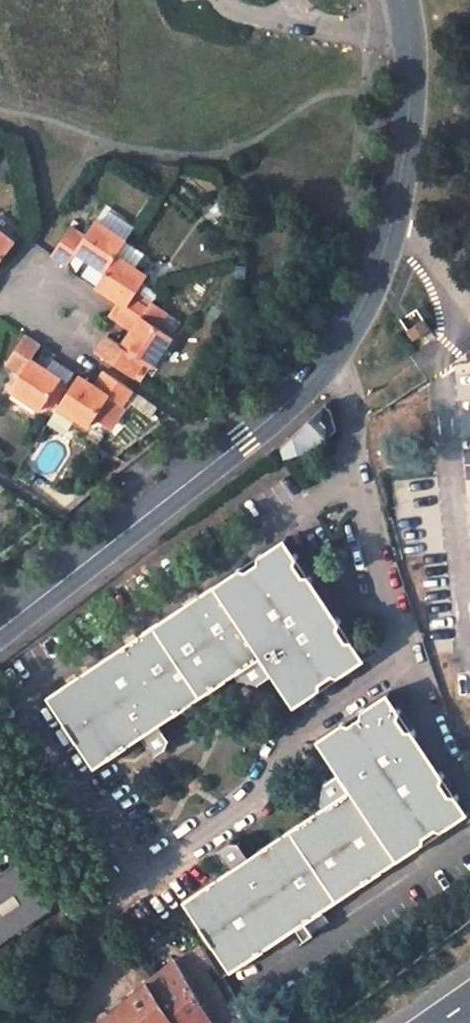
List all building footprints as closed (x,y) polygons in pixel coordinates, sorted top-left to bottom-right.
[(17,233),(0,221),(0,257),(17,233)] [(127,241),(97,221),(86,235),(72,226),(52,253),(67,264),(77,251),(106,272),(116,257),(127,241)] [(147,310),(132,299),(146,277),(116,257),(106,272),(96,286),(116,301),(107,314),(131,331),(147,310)] [(126,372),(136,357),(151,367),(172,338),(157,327),(167,313),(152,302),(147,310),(131,331),(121,346),(106,336),(95,352),(126,372)] [(430,329),(423,319),(407,330),(413,340),(430,329)] [(25,332),(4,363),(19,374),(9,388),(41,408),(60,379),(31,359),(41,344),(25,332)] [(65,374),(70,366),(39,349),(34,357),(65,374)] [(57,407),(88,427),(109,397),(123,406),(133,394),(102,373),(95,381),(93,385),(79,375),(57,407)] [(334,414),(327,404),(311,419),(328,437),(337,428),(334,414)] [(166,722),(241,673),(246,680),(265,684),(278,675),(301,708),(371,661),(291,538),(265,555),(263,564),(249,571),(243,569),(53,694),(99,765),(148,736),(159,755),(174,745),(176,738),(166,722)] [(254,857),(243,841),(235,842),(224,850),(236,869),(188,900),(234,973),(301,929),(308,940),(317,936),(309,923),(469,819),(469,811),(394,694),(322,740),(344,774),(331,782),(326,805),(329,809),(254,857)] [(4,870),(0,865),(0,943),(53,908),(20,859),(4,870)] [(173,961),(148,983),(173,1022),(212,1022),(173,961)] [(148,983),(101,1022),(172,1022),(173,1022),(148,983)]
